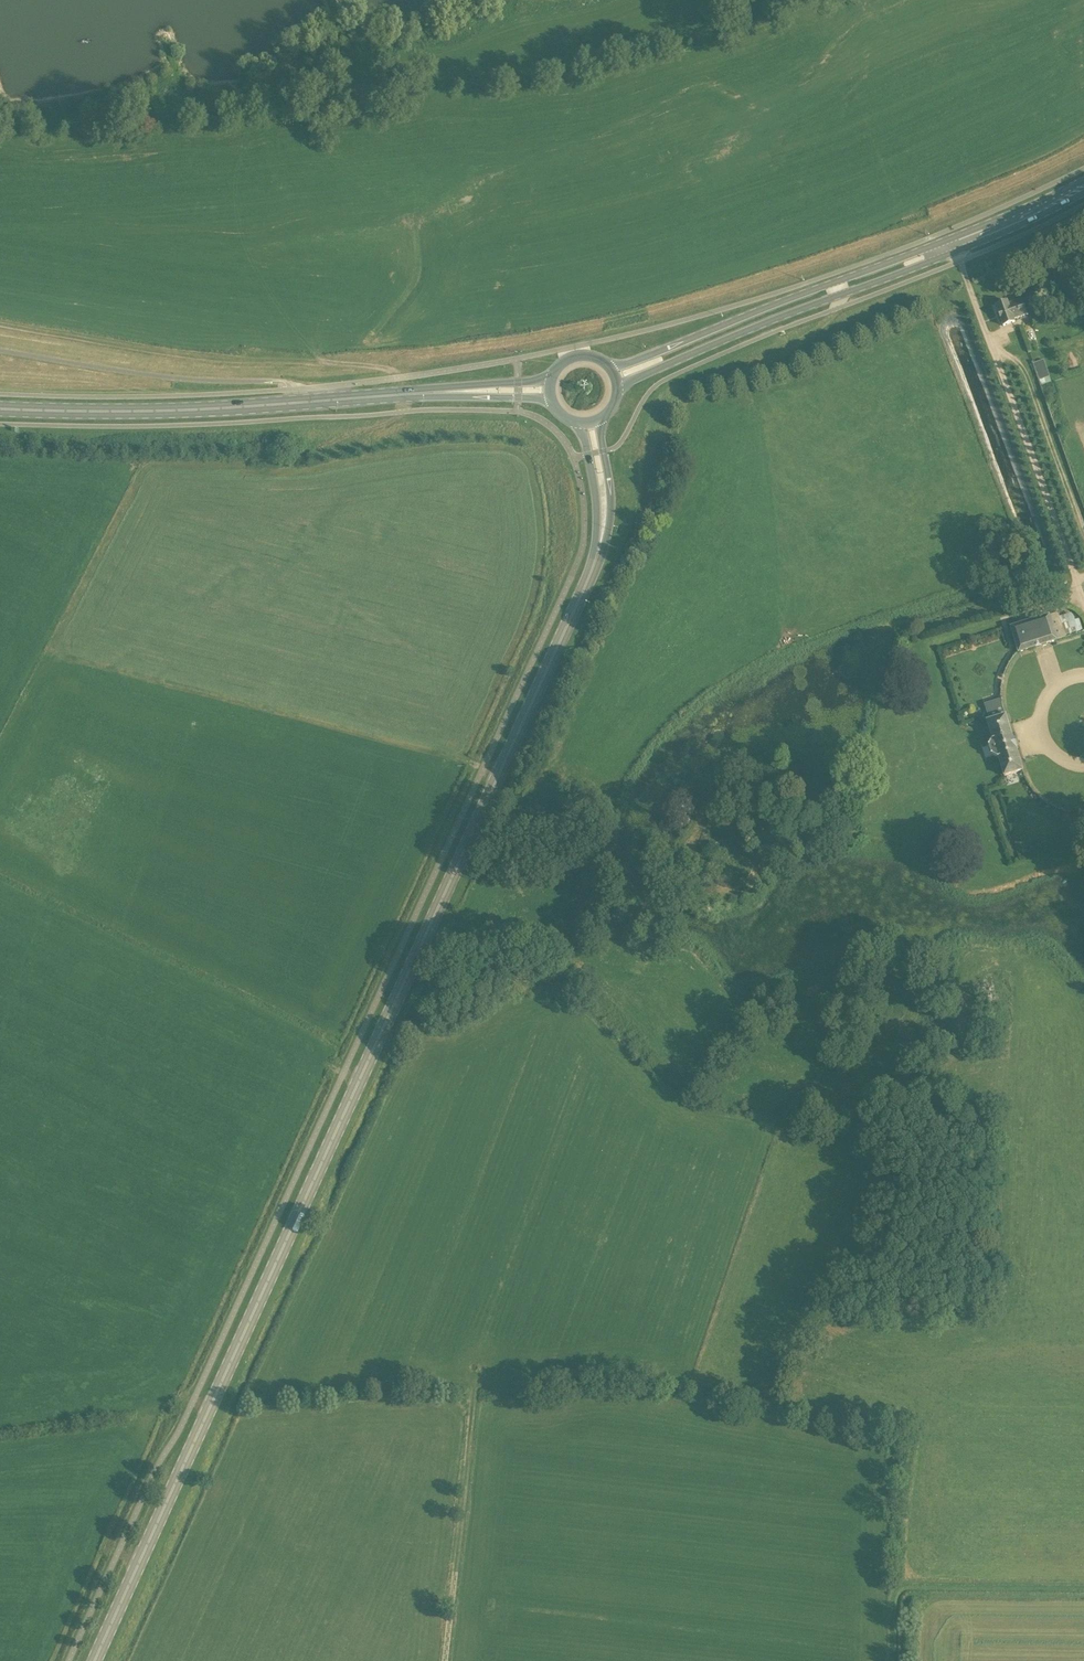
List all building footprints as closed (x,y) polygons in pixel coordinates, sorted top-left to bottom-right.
[(996,305),(1003,326),(1015,322),(1014,319),(1027,314),(1022,299),(1008,304),(1007,301),(996,305)] [(1051,381),(1044,359),(1033,363),(1041,385),(1051,381)] [(1011,627),(1019,652),(1058,640),(1058,639),(1066,637),(1066,636),(1083,630),(1079,619),(1075,620),(1074,616),(1071,613),(1059,617),(1058,612),(1011,627)] [(987,721),(993,739),(992,740),(989,746),(992,755),(998,758),(999,757),(1005,776),(1024,770),(1018,749),(1013,736),(1007,715),(1006,715),(1005,713),(1004,710),(1003,706),(1001,698),(984,704),(990,720),(987,721)] [(994,791),(996,814),(1004,814),(1003,791),(994,791)]
